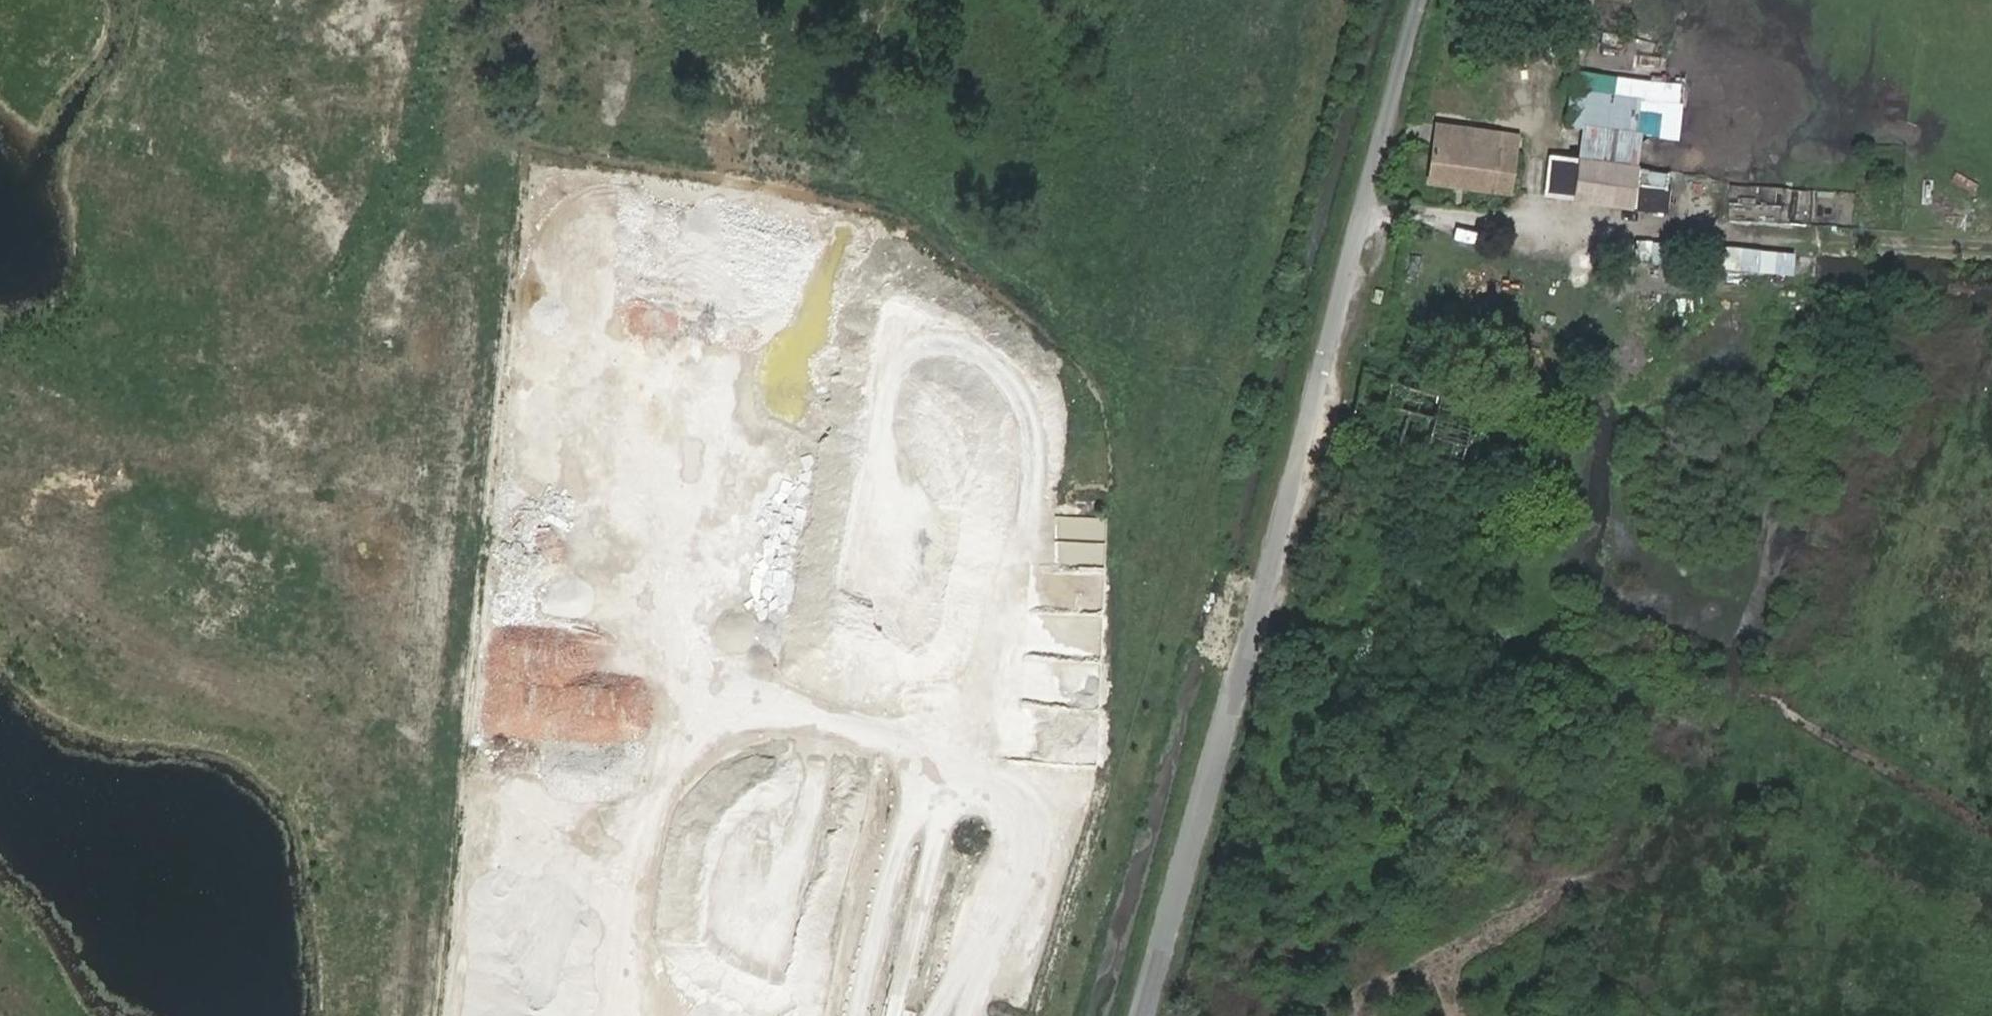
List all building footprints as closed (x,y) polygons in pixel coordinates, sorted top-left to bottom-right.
[(1634,35),(1628,46),(1646,56),(1652,46),(1634,35)] [(1644,98),(1568,90),(1565,122),(1581,125),(1576,159),(1550,155),(1547,192),(1572,194),(1571,204),(1665,211),(1671,169),(1638,166),(1644,98)] [(1516,150),(1434,139),(1428,185),(1509,194),(1516,150)] [(1807,223),(1809,191),(1756,188),(1755,198),(1733,197),(1731,218),(1807,223)] [(1708,270),(1756,273),(1758,250),(1709,247),(1708,270)]
